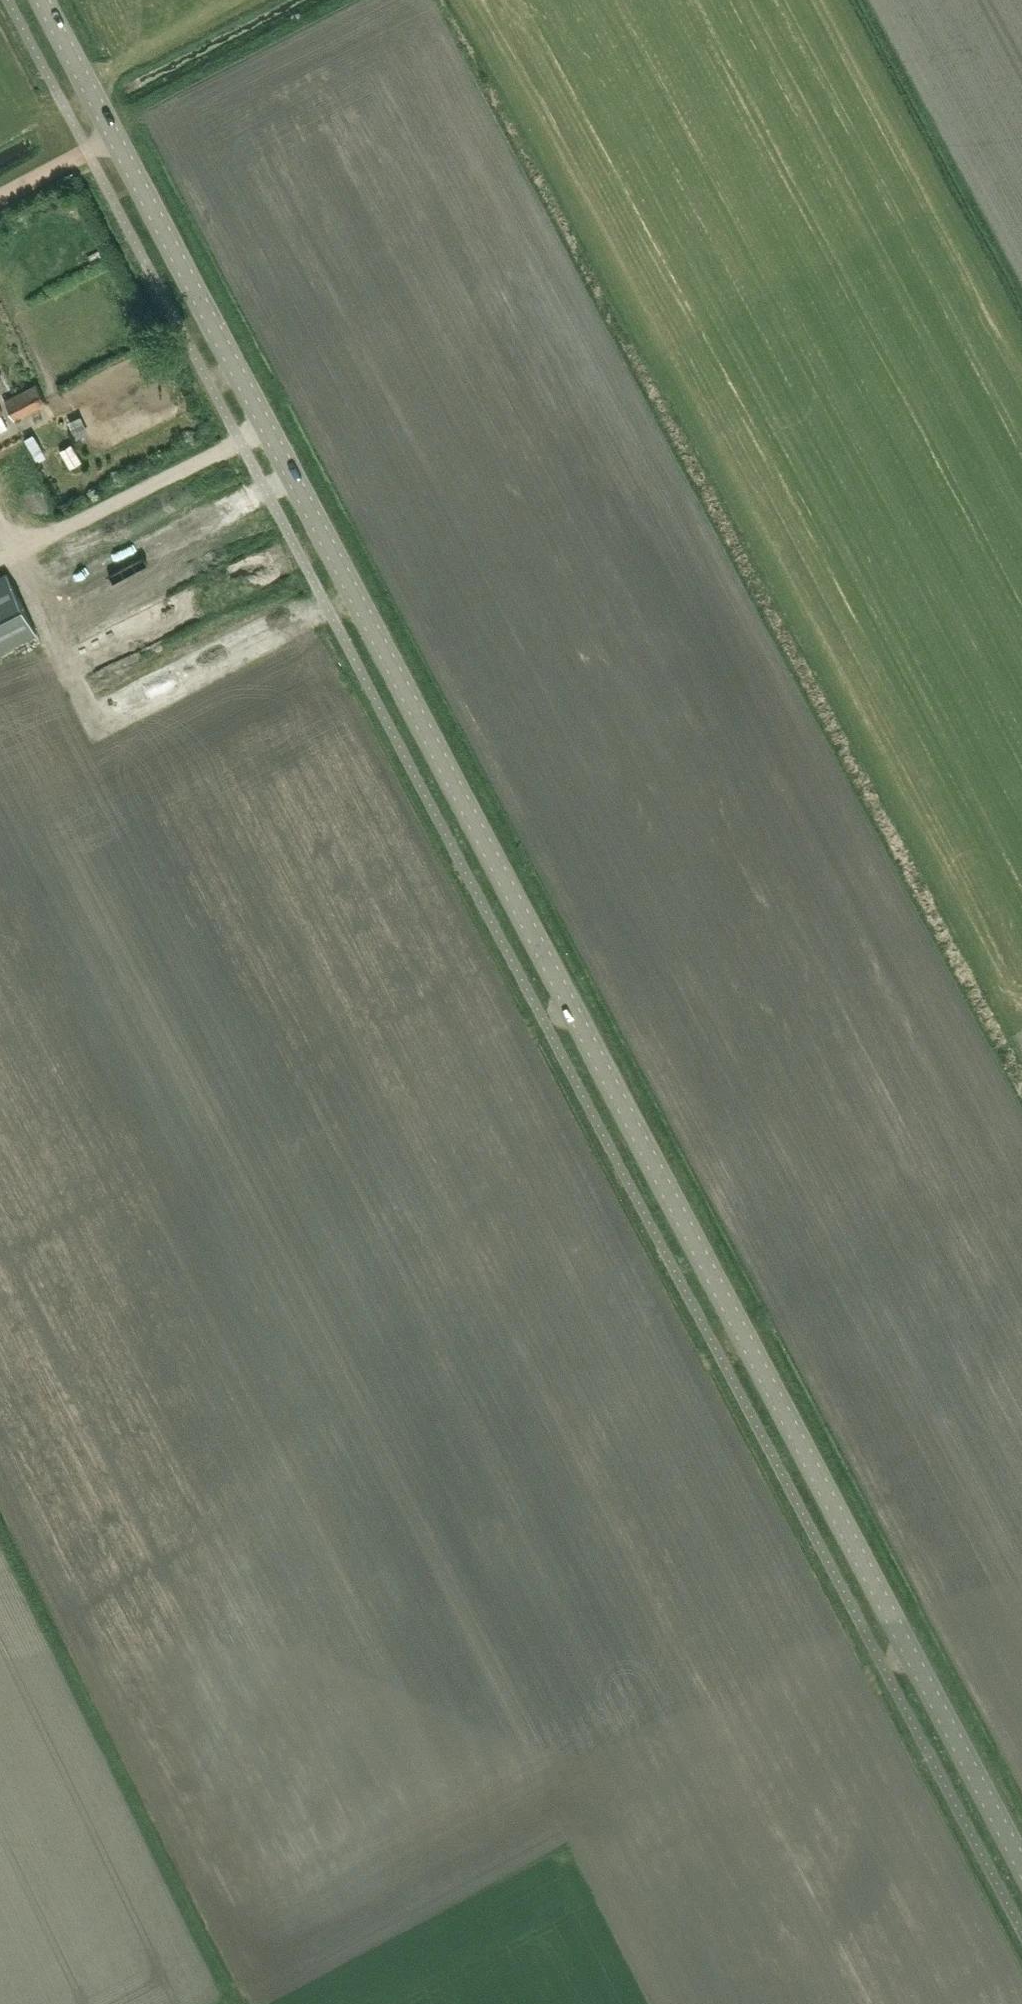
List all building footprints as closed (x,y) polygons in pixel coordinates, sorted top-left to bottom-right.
[(13,410),(43,399),(36,382),(7,394),(13,410)] [(70,458),(81,452),(71,437),(61,443),(70,458)] [(19,481),(40,473),(35,459),(14,467),(19,481)] [(6,574),(0,577),(0,651),(36,633),(6,574)]
